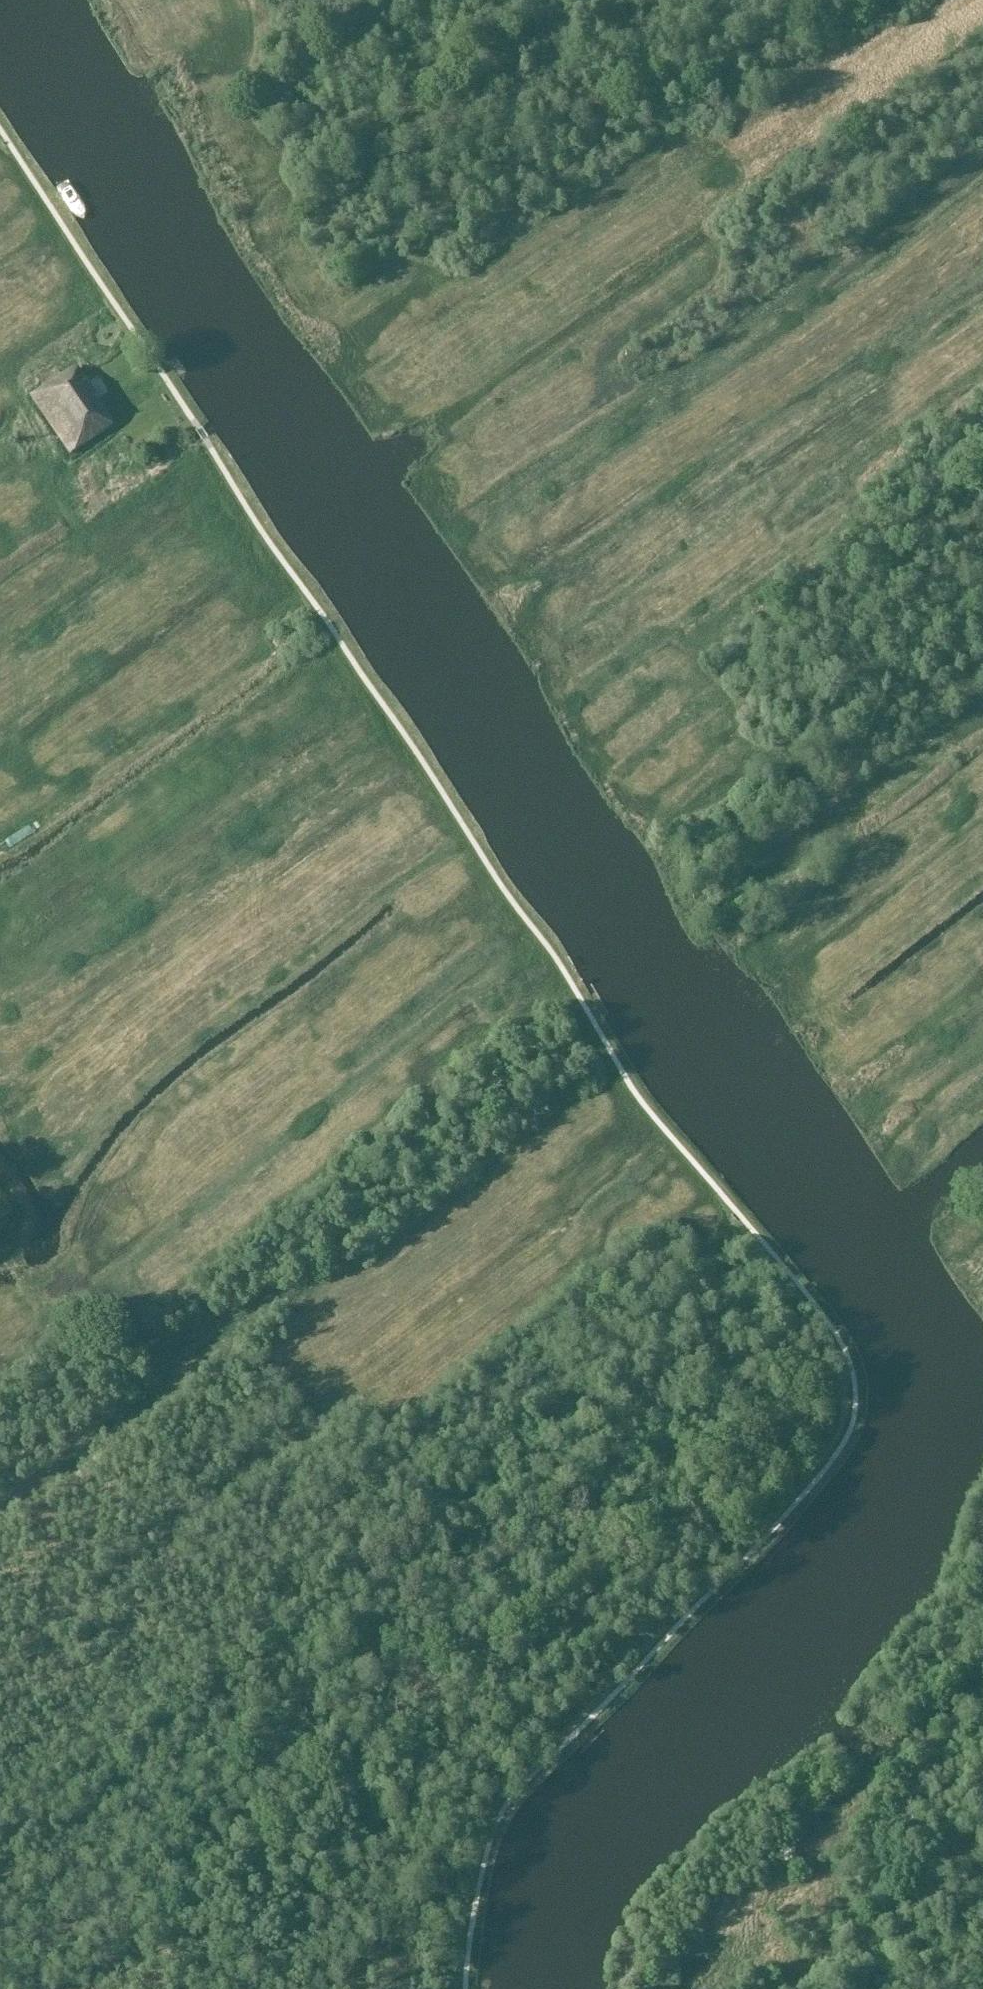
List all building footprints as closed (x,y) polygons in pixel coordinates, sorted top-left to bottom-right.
[(78,371),(35,399),(71,457),(115,429),(78,371)]
